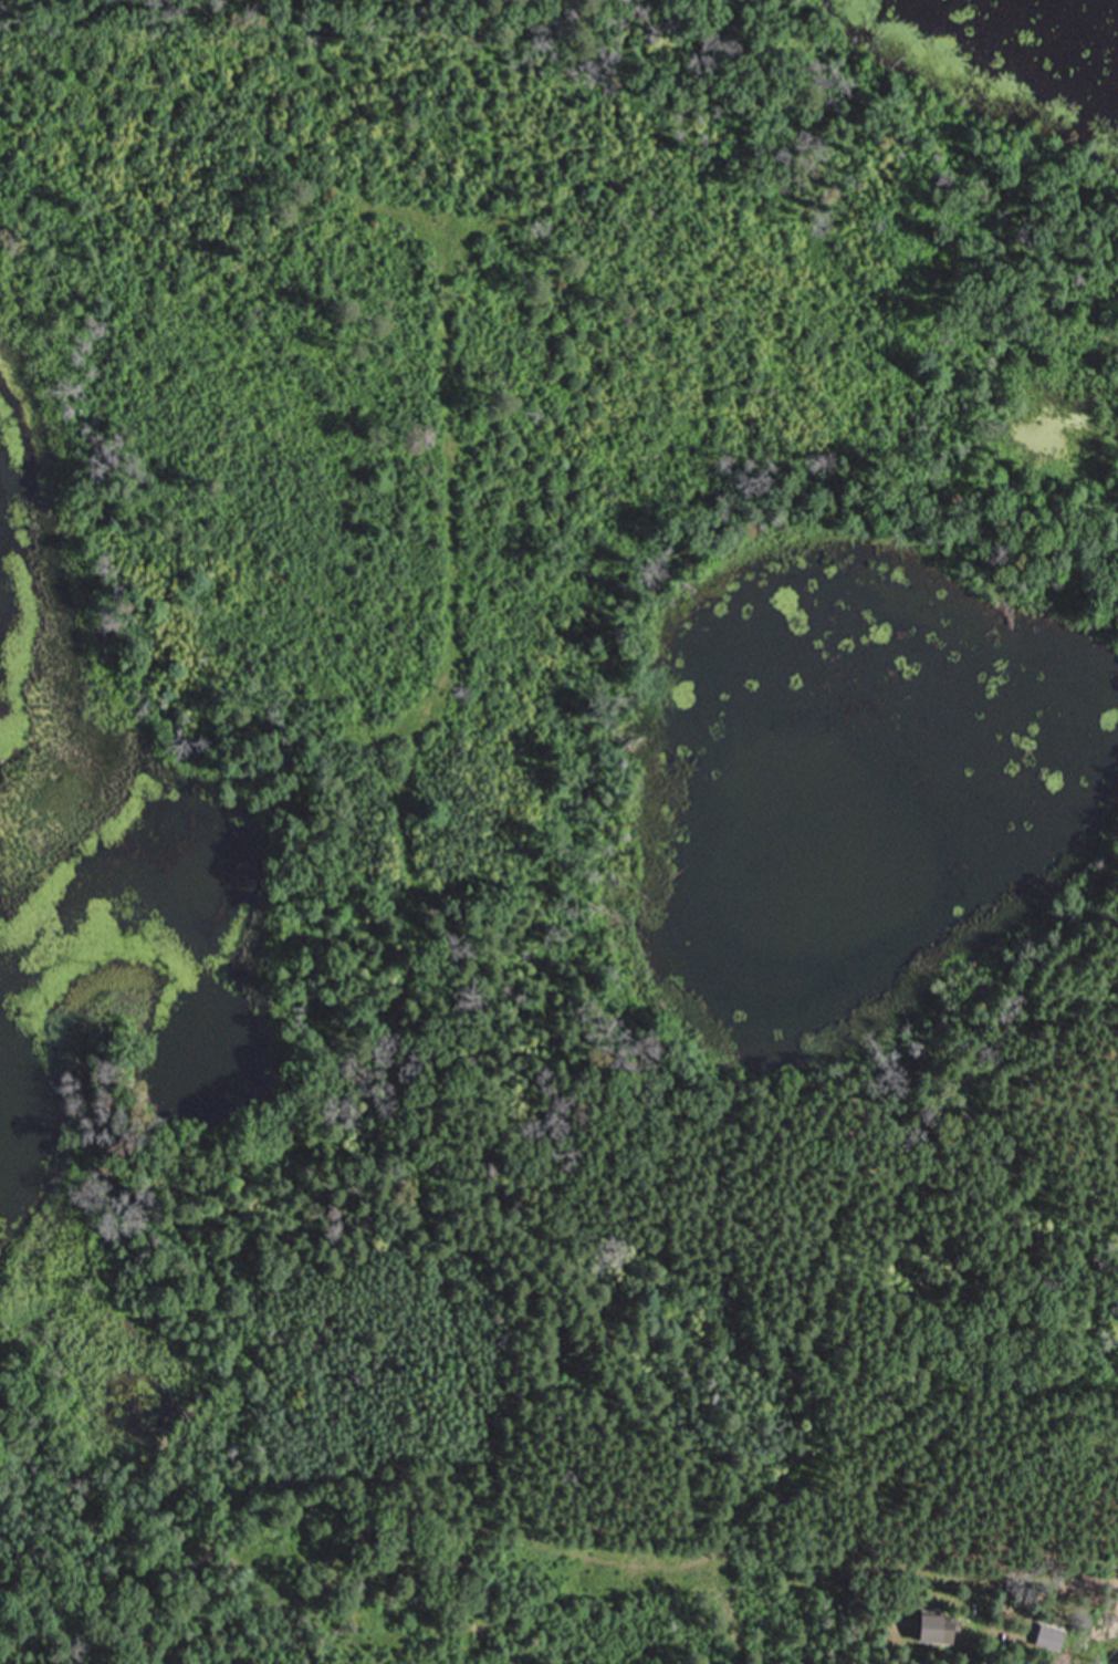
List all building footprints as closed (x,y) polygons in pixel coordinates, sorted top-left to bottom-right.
[(1073,1632),(1039,1622),(1032,1646),(1066,1655),(1073,1632)] [(930,1642),(978,1642),(978,1628),(930,1628),(930,1642)]
